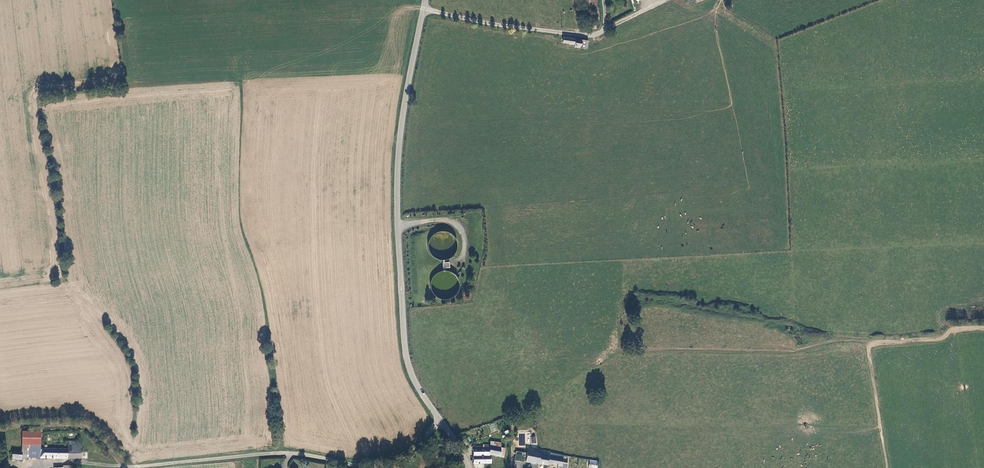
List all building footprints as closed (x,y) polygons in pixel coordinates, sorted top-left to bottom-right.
[(573,46),(587,48),(588,41),(563,37),(563,42),(573,44),(573,46)] [(452,236),(449,234),(446,232),(442,232),(438,232),(434,234),(431,236),(429,239),(428,243),(427,247),(428,251),(430,254),(433,257),(436,259),(440,260),(444,260),(451,257),(453,255),(455,252),(456,248),(456,245),(456,241),(454,238),(452,236)] [(446,271),(441,272),(437,274),(434,277),(432,280),(431,285),(431,289),(433,293),(435,296),(439,299),(443,300),(447,300),(451,299),(454,296),(457,293),(458,291),(459,288),(459,286),(459,283),(458,281),(457,278),(456,276),(454,274),(450,272),(446,271)] [(40,433),(39,433),(23,432),(23,444),(38,445),(40,445),(40,433)] [(500,448),(501,443),(491,441),(490,446),(494,447),(493,451),(496,451),(497,447),(500,448)] [(38,449),(22,450),(13,450),(12,459),(21,460),(22,458),(40,458),(86,459),(86,451),(81,451),(81,442),(69,442),(69,449),(41,449),(38,449)] [(489,455),(499,456),(499,455),(500,448),(497,447),(496,451),(493,451),(494,447),(490,446),(489,448),(484,448),(483,451),(473,450),(473,464),(491,464),(490,457),(489,456),(489,455)] [(547,465),(548,464),(549,457),(549,453),(550,452),(540,450),(540,454),(527,451),(527,453),(515,450),(514,460),(523,462),(524,460),(525,461),(536,463),(547,465)] [(563,460),(563,455),(549,453),(549,457),(548,464),(559,465),(562,466),(562,463),(563,460)] [(593,467),(597,467),(598,461),(590,460),(589,467),(593,467)]
